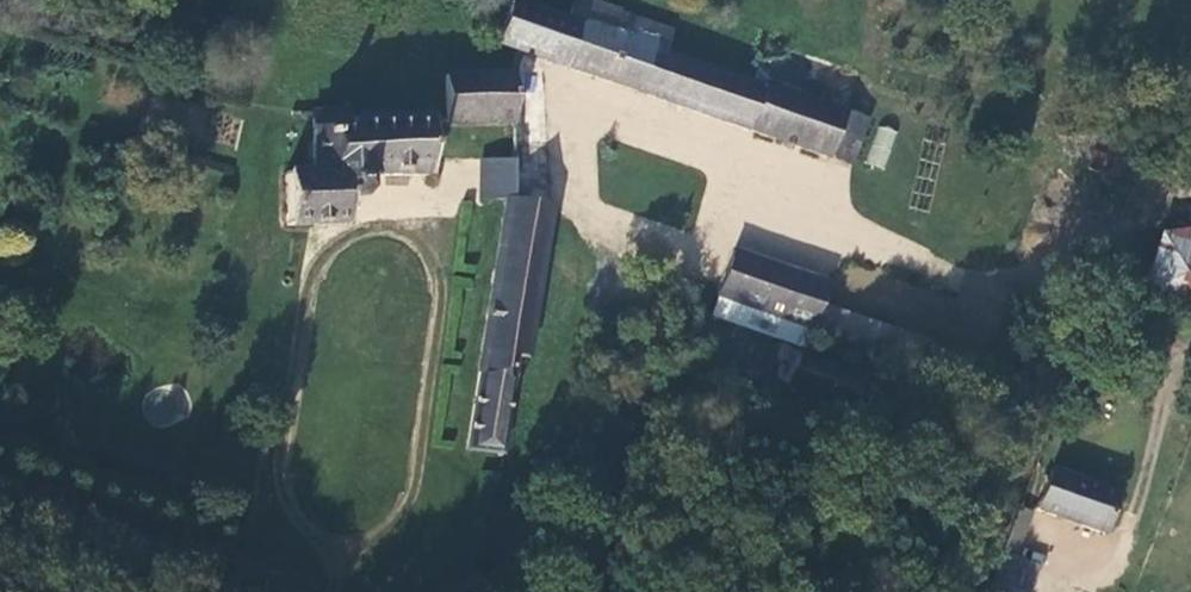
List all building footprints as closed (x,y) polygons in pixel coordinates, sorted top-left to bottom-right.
[(523,47),(613,79),(719,116),(820,151),(830,154),(845,108),(826,101),(765,80),(763,85),(666,50),(674,27),(624,10),(595,0),(576,0),(569,16),(550,9),(523,0),(515,0),(501,39),(523,47)] [(191,15),(185,31),(201,37),(207,21),(191,15)] [(426,135),(495,135),(494,88),(426,88),(426,135)] [(845,108),(830,154),(837,172),(850,126),(845,108)] [(268,183),(270,236),(329,234),(329,208),(342,209),(349,201),(350,186),(410,186),(413,132),(413,129),(333,130),(333,121),(300,121),(295,123),(295,182),(268,183)] [(878,125),(865,164),(883,170),(897,131),(878,125)] [(516,159),(515,183),(533,183),(533,160),(516,159)] [(508,233),(551,242),(555,207),(538,201),(515,198),(508,233)] [(1166,218),(1146,285),(1190,298),(1190,225),(1166,218)] [(470,454),(504,459),(520,362),(529,363),(551,242),(508,233),(485,355),(471,448),(470,454)] [(735,252),(718,297),(813,331),(828,285),(735,252)] [(863,380),(802,354),(787,387),(800,394),(794,405),(793,407),(830,423),(836,409),(848,414),(863,380)] [(1104,501),(1037,477),(1022,516),(1091,541),(1104,501)] [(1041,566),(1006,551),(988,591),(1030,591),(1041,566)]
